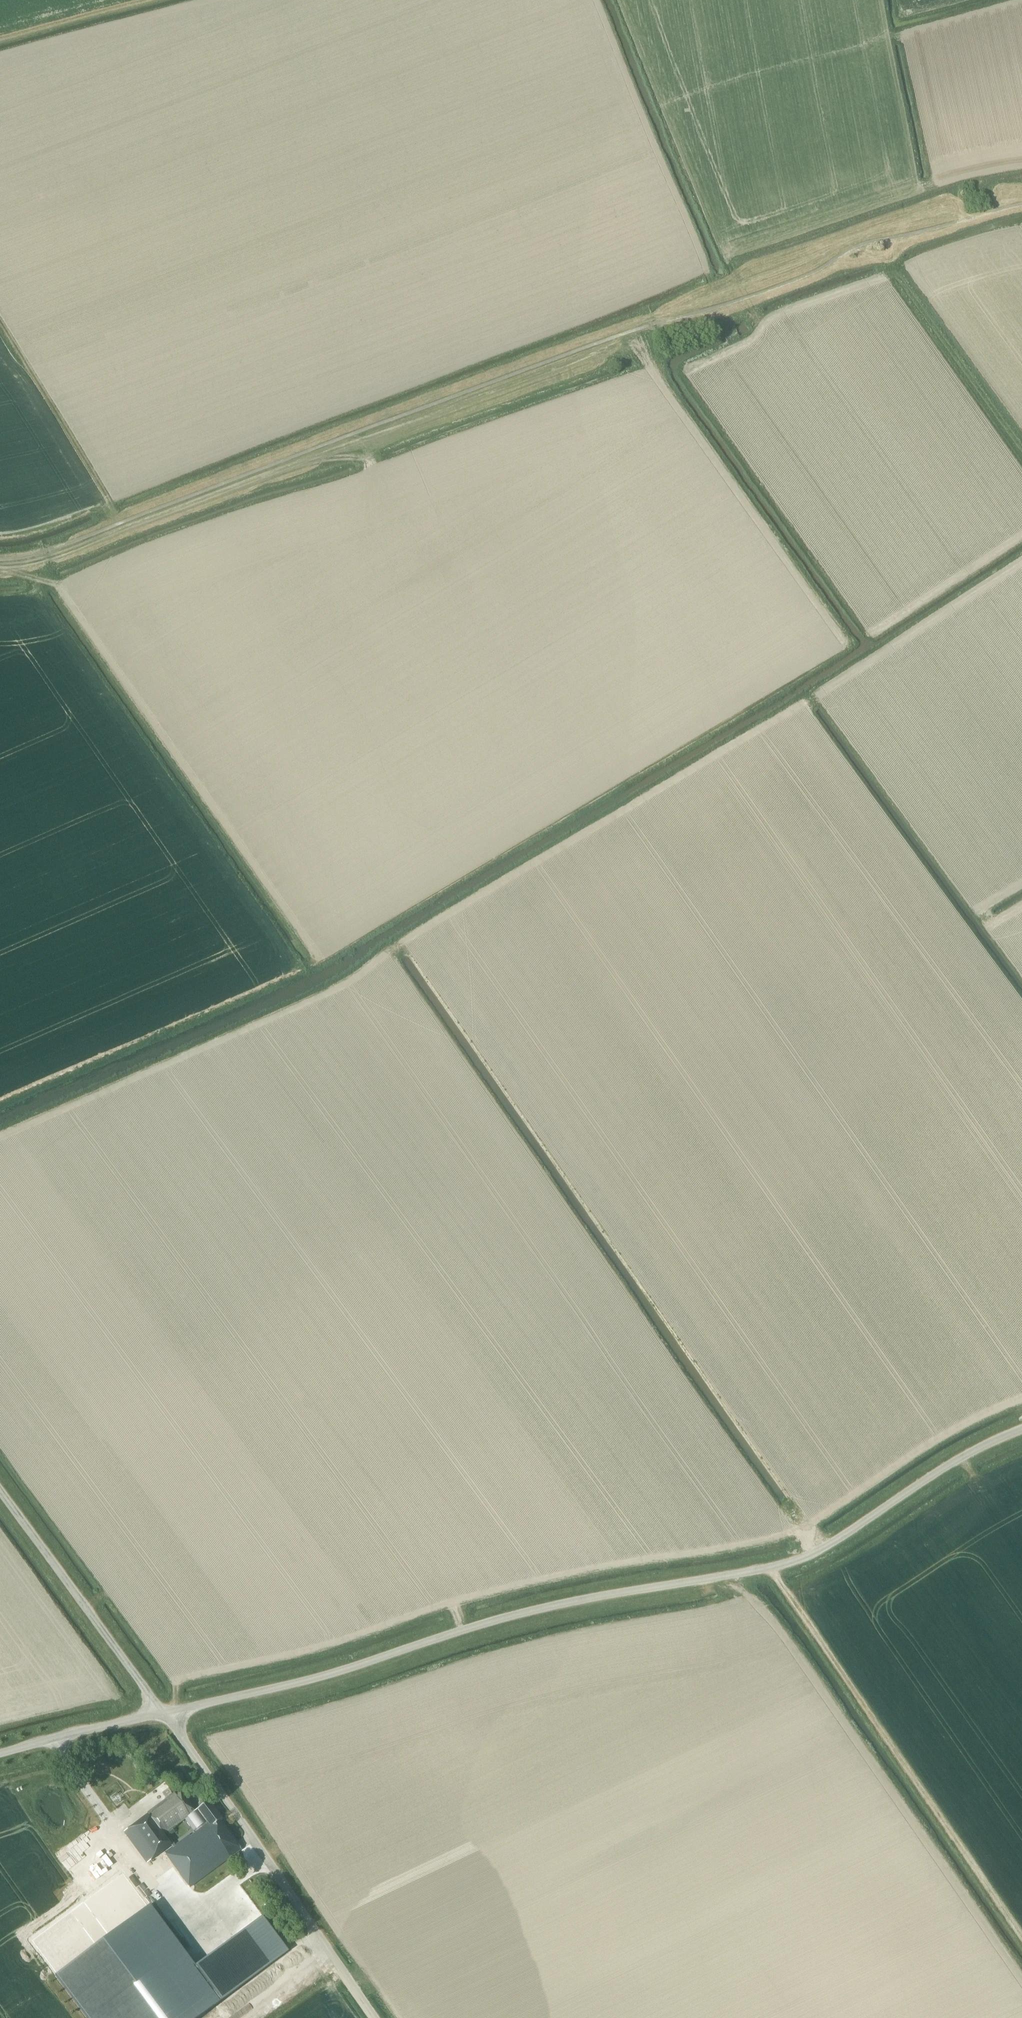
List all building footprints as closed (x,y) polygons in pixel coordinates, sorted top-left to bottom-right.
[(198,1809),(195,1811),(180,1790),(174,1794),(148,1814),(124,1831),(147,1863),(171,1845),(173,1847),(165,1853),(190,1887),(224,1861),(241,1848),(224,1826),(220,1820),(222,1819),(208,1801),(198,1808),(198,1809)] [(150,1905),(55,1975),(87,2017),(198,2017),(289,1951),(262,1916),(195,1965),(150,1905)]
